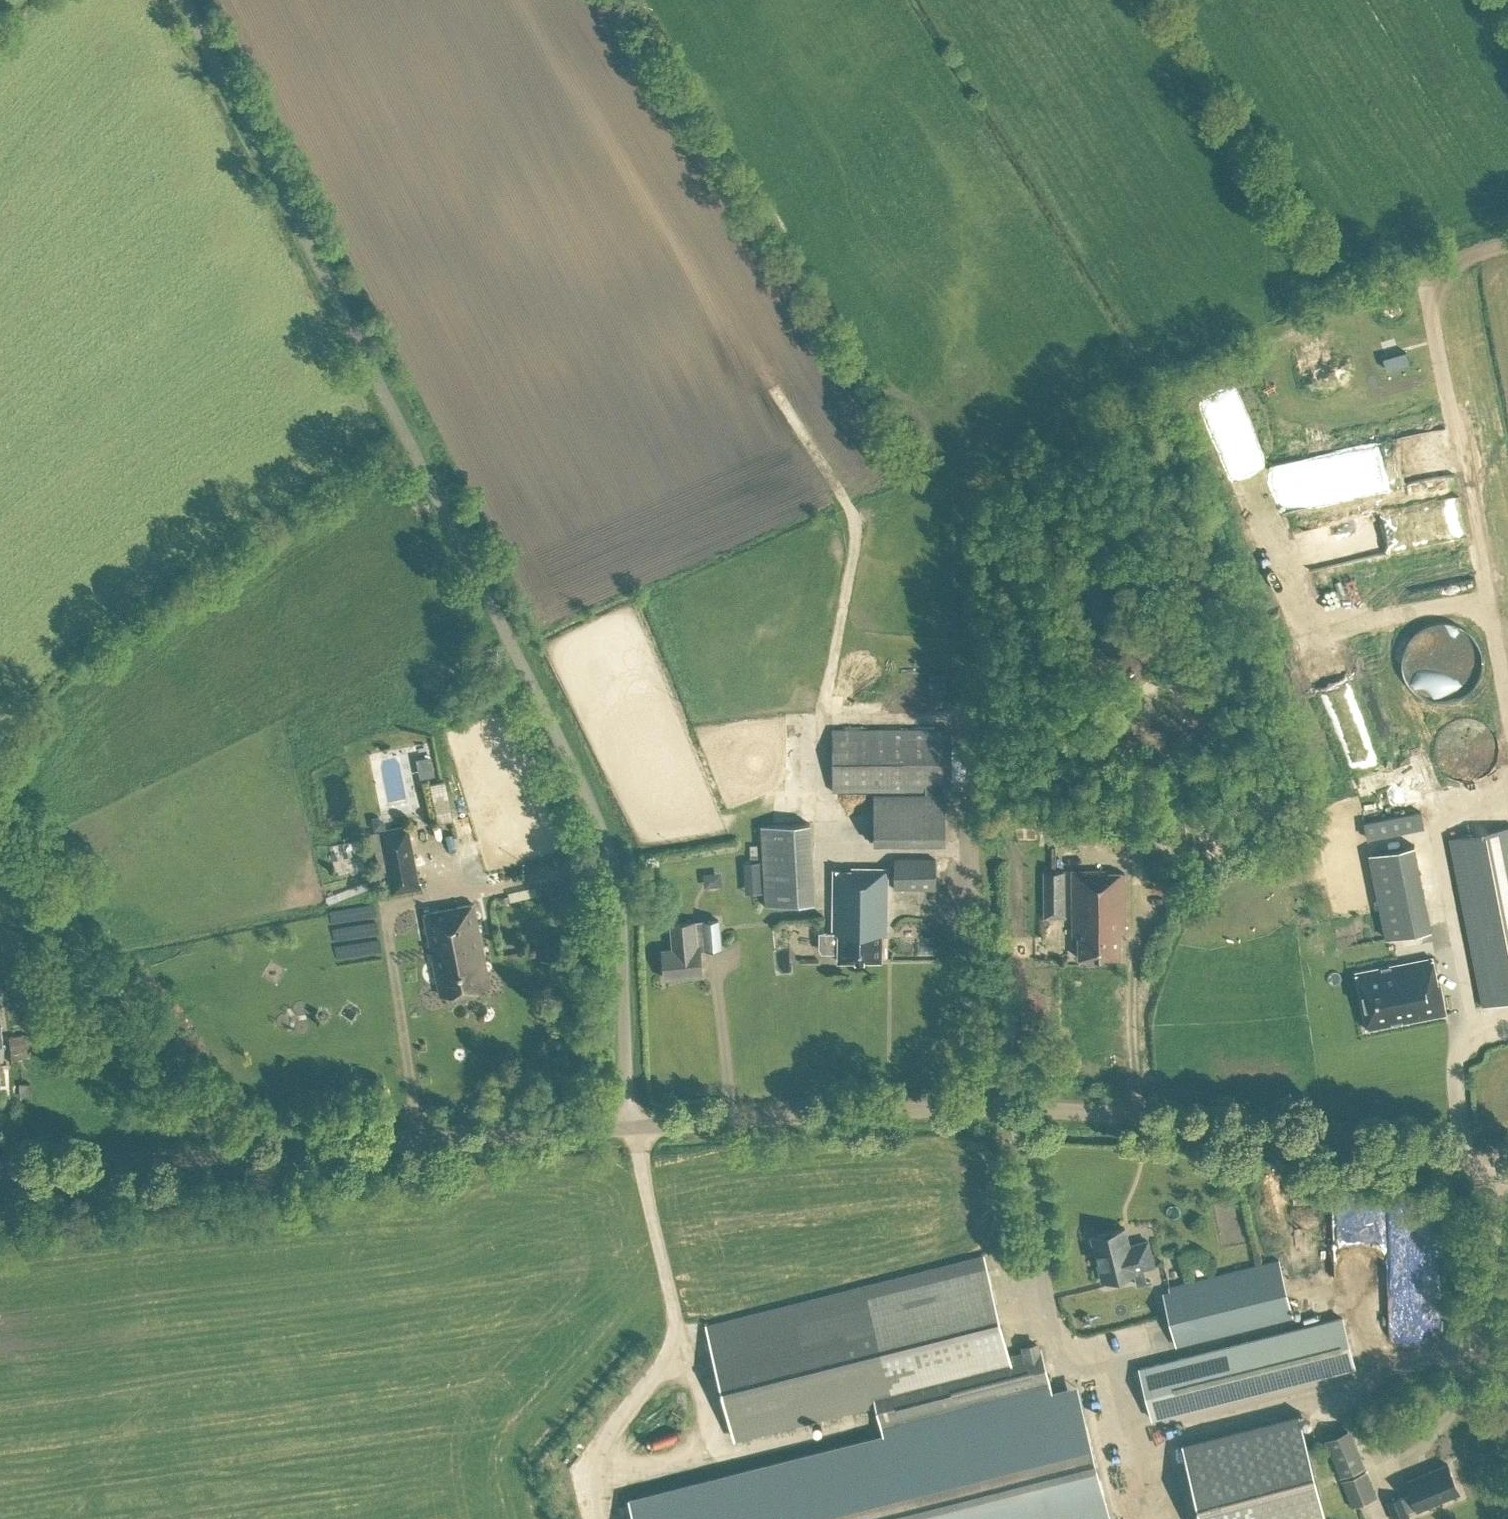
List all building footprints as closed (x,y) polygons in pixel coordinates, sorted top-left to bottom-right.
[(1417,478),(1458,467),(1446,422),(1410,432),(1415,451),(1411,453),(1417,478)] [(1417,688),(1428,694),(1441,697),(1454,695),(1466,689),(1475,680),(1481,668),(1482,655),(1480,642),(1474,632),(1465,624),(1455,618),(1443,616),(1431,618),(1421,623),(1412,631),(1405,641),(1402,653),(1403,666),(1408,678),(1417,688)] [(832,728),(833,789),(926,789),(926,792),(873,793),(873,842),(945,841),(944,790),(950,790),(949,727),(832,728)] [(433,749),(418,752),(422,772),(437,769),(433,749)] [(429,782),(436,821),(451,818),(444,779),(429,782)] [(1362,822),(1365,838),(1423,826),(1420,810),(1362,822)] [(386,827),(385,819),(379,815),(372,816),(374,829),(386,827)] [(760,824),(761,829),(765,904),(814,901),(809,821),(760,824)] [(408,824),(385,828),(380,829),(393,891),(420,886),(408,824)] [(1507,1000),(1507,825),(1451,837),(1483,1004),(1507,1000)] [(1414,843),(1369,851),(1386,936),(1430,927),(1414,843)] [(935,887),(935,859),(895,859),(895,887),(935,887)] [(831,868),(832,931),(819,931),(819,945),(821,950),(838,950),(838,959),(881,958),(880,932),(888,931),(887,866),(849,866),(849,868),(831,868)] [(1078,956),(1119,956),(1119,931),(1125,931),(1124,871),(1107,871),(1107,869),(1072,869),(1072,934),(1078,934),(1078,956)] [(1063,917),(1063,870),(1042,870),(1042,917),(1063,917)] [(454,995),(478,990),(477,986),(491,984),(474,901),(423,911),(440,993),(453,991),(454,995)] [(670,922),(673,947),(661,948),(664,976),(702,973),(700,947),(720,945),(718,918),(670,922)] [(1381,965),(1355,970),(1366,1027),(1392,1022),(1392,1019),(1401,1017),(1401,1021),(1445,1012),(1439,982),(1437,982),(1434,967),(1399,974),(1397,965),(1399,965),(1398,962),(1389,964),(1389,967),(1382,968),(1381,965)] [(28,1032),(9,1034),(12,1057),(30,1055),(28,1032)] [(1135,1271),(1135,1268),(1154,1264),(1147,1239),(1129,1243),(1124,1226),(1090,1234),(1101,1279),(1135,1271)] [(628,1497),(633,1518),(1110,1518),(1076,1385),(1050,1392),(1038,1346),(1006,1354),(982,1257),(707,1327),(734,1435),(873,1400),(882,1434),(628,1497)] [(1169,1289),(1164,1290),(1177,1344),(1288,1317),(1294,1315),(1280,1258),(1274,1259),(1168,1285),(1169,1289)] [(1354,1364),(1344,1325),(1341,1313),(1137,1365),(1150,1416),(1354,1364)] [(1299,1412),(1181,1442),(1201,1518),(1326,1518),(1299,1412)] [(1323,1439),(1339,1476),(1364,1466),(1349,1428),(1323,1439)] [(1458,1490),(1447,1462),(1405,1479),(1411,1494),(1402,1498),(1401,1494),(1387,1500),(1394,1518),(1409,1513),(1406,1508),(1415,1504),(1416,1507),(1458,1490)] [(1350,1506),(1377,1495),(1366,1468),(1340,1479),(1350,1506)]
